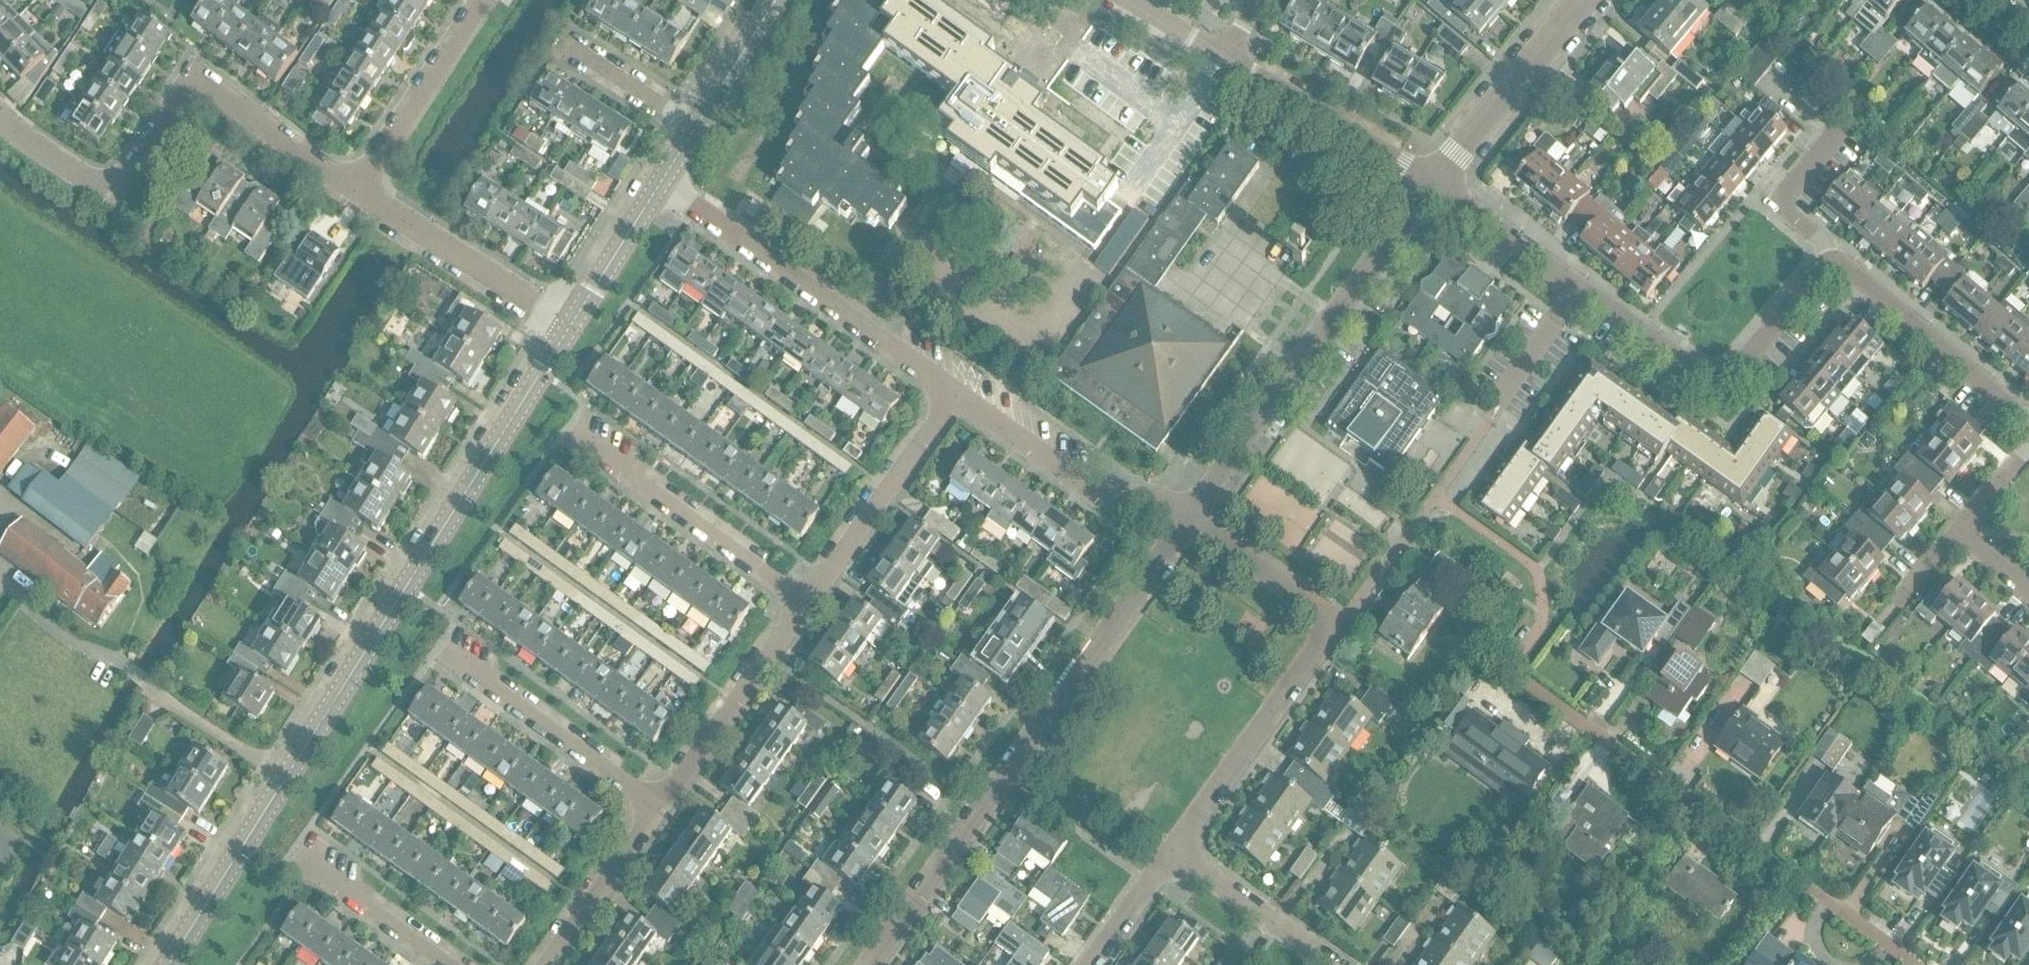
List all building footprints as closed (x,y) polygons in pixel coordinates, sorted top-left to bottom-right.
[(68,0),(50,0),(62,9),(68,0)] [(69,0),(68,0),(62,9),(81,22),(87,12),(69,0)] [(190,23),(212,39),(233,10),(239,2),(236,0),(207,0),(190,23)] [(328,10),(314,0),(308,8),(322,18),(328,10)] [(314,0),(328,10),(333,3),(330,0),(314,0)] [(334,11),(342,16),(350,3),(345,0),(341,0),(334,11)] [(404,0),(392,0),(381,2),(376,9),(383,14),(411,32),(424,13),(404,0)] [(424,13),(432,0),(404,0),(424,13)] [(626,0),(589,0),(581,12),(588,16),(587,17),(607,30),(626,0)] [(607,30),(627,43),(647,12),(628,0),(626,0),(607,30)] [(680,6),(701,19),(707,9),(693,0),(684,0),(680,6)] [(707,9),(712,0),(693,0),(707,9)] [(772,204),(793,219),(804,203),(808,206),(812,209),(818,201),(838,216),(843,209),(866,226),(872,219),(888,231),(905,208),(896,201),(900,196),(854,163),(863,150),(842,135),(858,112),(851,107),(868,84),(861,80),(884,48),(919,0),(841,0),(835,8),(843,13),(827,36),(834,41),(817,64),(825,70),(809,92),(816,97),(800,119),(807,124),(791,147),(798,152),(781,175),(789,180),(783,188),(772,204)] [(884,48),(957,100),(938,126),(954,137),(948,146),(1094,252),(1120,215),(1108,207),(1119,192),(1100,179),(1105,173),(1032,120),(1041,108),(1032,101),(1011,86),(1013,82),(985,62),(992,52),(921,0),(919,0),(884,48)] [(1279,31),(1303,46),(1325,8),(1313,1),(1314,0),(1297,0),(1279,31)] [(1427,7),(1462,37),(1469,28),(1480,38),(1499,16),(1480,0),(1451,0),(1447,5),(1440,0),(1433,0),(1427,7)] [(1499,16),(1512,0),(1480,0),(1499,16)] [(1657,10),(1687,36),(1706,14),(1690,0),(1665,0),(1657,10)] [(1845,17),(1852,23),(1854,20),(1859,14),(1871,0),(1857,0),(1851,7),(1852,8),(1845,17)] [(1854,20),(1872,36),(1861,49),(1870,57),(1888,36),(1881,30),(1889,21),(1887,19),(1903,0),(1871,0),(1859,14),(1854,20)] [(0,1),(0,36),(18,18),(8,8),(7,8),(0,1)] [(1722,11),(1743,30),(1751,20),(1730,2),(1722,11)] [(90,17),(99,22),(107,9),(99,4),(90,17)] [(1325,8),(1303,46),(1327,60),(1349,23),(1337,16),(1339,12),(1327,5),(1325,8)] [(1945,25),(1936,18),(1939,15),(1929,6),(1904,35),(1923,51),(1945,25)] [(233,10),(212,39),(233,55),(254,26),(233,10)] [(1687,36),(1657,10),(1638,32),(1668,58),(1687,36)] [(342,16),(334,11),(325,24),(333,29),(342,16)] [(1743,30),(1722,11),(1714,21),(1735,39),(1743,30)] [(647,12),(627,43),(648,56),(668,25),(647,12)] [(383,14),(369,34),(398,53),(399,51),(403,53),(407,53),(415,41),(414,34),(411,32),(383,14)] [(254,26),(233,55),(254,70),(275,41),(282,32),(261,16),(254,26)] [(99,22),(90,17),(82,30),(90,35),(99,22)] [(0,36),(0,62),(4,66),(35,35),(18,18),(0,36)] [(140,19),(126,40),(156,59),(170,38),(140,19)] [(1349,23),(1327,60),(1352,75),(1359,62),(1369,68),(1393,28),(1381,21),(1374,33),(1365,27),(1363,31),(1349,23)] [(1945,25),(1923,51),(1917,59),(1935,75),(1964,41),(1963,40),(1955,34),(1957,31),(1947,22),(1945,25)] [(688,38),(668,25),(648,56),(669,69),(688,38)] [(1460,58),(1468,49),(1442,26),(1434,36),(1460,58)] [(1393,28),(1369,68),(1379,74),(1372,87),(1395,101),(1417,64),(1405,57),(1407,53),(1399,48),(1406,35),(1393,28)] [(369,34),(356,54),(384,73),(398,53),(369,34)] [(35,35),(4,66),(21,84),(24,81),(34,91),(57,57),(35,35)] [(156,59),(126,40),(119,35),(104,57),(141,82),(156,59)] [(1888,36),(1870,57),(1879,65),(1898,44),(1888,36)] [(316,37),(308,50),(316,56),(325,43),(316,37)] [(1964,41),(1935,75),(1932,79),(1950,94),(1954,88),(1981,56),(1973,49),(1975,47),(1965,38),(1963,40),(1964,41)] [(275,41),(254,70),(276,86),(297,57),(275,41)] [(1759,46),(1751,54),(1770,70),(1778,62),(1759,46)] [(61,60),(70,66),(79,53),(69,47),(61,60)] [(316,56),(308,50),(299,64),(307,69),(316,56)] [(1676,77),(1670,72),(1660,64),(1657,68),(1639,53),(1635,59),(1625,51),(1620,58),(1617,55),(1589,91),(1601,101),(1596,106),(1610,117),(1619,107),(1623,111),(1631,101),(1639,107),(1647,97),(1656,103),(1676,77)] [(384,73),(356,54),(343,74),(371,93),(384,73)] [(1770,70),(1751,54),(1734,75),(1753,91),(1770,70)] [(1983,54),(1981,56),(1954,88),(1974,105),(2001,73),(1991,65),(1994,62),(1983,54)] [(141,82),(104,57),(97,67),(100,69),(92,81),(127,103),(141,82)] [(70,66),(61,60),(52,73),(61,79),(70,66)] [(1678,63),(1670,72),(1676,77),(1690,89),(1695,92),(1703,83),(1678,63)] [(1417,64),(1395,101),(1421,116),(1445,76),(1433,69),(1431,72),(1417,64)] [(294,71),(282,90),(292,96),(296,91),(299,93),(308,79),(294,71)] [(371,93),(343,74),(330,95),(358,113),(371,93)] [(550,122),(569,91),(548,78),(529,109),(550,122)] [(47,81),(33,104),(42,110),(57,88),(47,81)] [(127,103),(92,81),(78,102),(113,124),(127,103)] [(1962,137),(1971,145),(1987,126),(1998,135),(2000,133),(2007,140),(2028,115),(2028,97),(2028,93),(2021,86),(1996,115),(1989,124),(1980,116),(1962,137)] [(1706,88),(1700,96),(1707,103),(1714,95),(1706,88)] [(1700,96),(1695,92),(1690,89),(1685,96),(1702,109),(1707,103),(1700,96)] [(569,91),(550,122),(570,135),(589,104),(569,91)] [(358,113),(330,95),(311,123),(327,134),(332,126),(344,134),(358,113)] [(113,124),(78,102),(74,99),(67,111),(76,116),(68,128),(98,147),(113,124)] [(1974,105),(1953,129),(1962,137),(1980,116),(1988,107),(1978,99),(1974,105)] [(1756,109),(1742,126),(1772,151),(1786,135),(1773,123),(1781,113),(1765,100),(1756,110),(1756,109)] [(610,117),(589,104),(570,135),(590,148),(610,117)] [(1576,127),(1582,118),(1565,105),(1559,114),(1576,127)] [(2007,140),(2026,155),(2028,151),(2028,115),(2007,140)] [(630,130),(610,117),(590,148),(611,161),(630,130)] [(1696,141),(1709,126),(1700,119),(1688,135),(1696,141)] [(1772,151),(1742,126),(1736,121),(1730,124),(1723,132),(1722,137),(1728,142),(1758,167),(1772,151)] [(1593,141),(1600,132),(1590,124),(1583,133),(1593,141)] [(531,152),(538,141),(531,137),(524,147),(531,152)] [(1530,195),(1555,166),(1566,153),(1546,137),(1542,137),(1532,150),(1536,154),(1513,181),(1530,195)] [(1683,161),(1696,144),(1686,137),(1673,153),(1683,161)] [(545,146),(538,141),(531,152),(539,156),(545,146)] [(1758,167),(1728,142),(1714,159),(1744,185),(1758,167)] [(1658,145),(1647,159),(1656,167),(1667,153),(1658,145)] [(523,165),(529,155),(516,147),(510,157),(523,165)] [(1048,379),(1118,429),(1156,455),(1232,347),(1154,292),(1205,220),(1216,227),(1258,169),(1228,147),(1200,187),(1189,180),(1048,379)] [(542,163),(529,155),(523,165),(536,173),(542,163)] [(1880,171),(1886,164),(1879,158),(1873,165),(1880,171)] [(1668,175),(1676,166),(1668,159),(1660,168),(1668,175)] [(1744,185),(1714,159),(1699,176),(1730,201),(1744,185)] [(236,189),(242,180),(222,166),(216,175),(200,164),(171,207),(188,219),(196,208),(215,221),(236,189)] [(1894,170),(1886,164),(1880,171),(1887,177),(1894,170)] [(578,184),(584,174),(570,165),(564,175),(578,184)] [(1555,166),(1530,195),(1546,209),(1571,180),(1555,166)] [(1660,170),(1647,186),(1655,193),(1668,177),(1660,170)] [(578,184),(564,175),(562,177),(555,172),(549,180),(571,194),(578,184)] [(1838,221),(1867,187),(1850,173),(1821,207),(1838,221)] [(598,183),(584,174),(578,184),(592,193),(598,183)] [(1730,201),(1699,176),(1686,192),(1716,218),(1730,201)] [(1588,194),(1571,180),(1546,209),(1563,223),(1569,217),(1579,225),(1594,207),(1593,206),(1584,198),(1588,194)] [(482,183),(464,211),(485,224),(503,196),(482,183)] [(578,184),(571,194),(585,203),(592,193),(578,184)] [(1913,199),(1919,192),(1912,185),(1906,193),(1913,199)] [(1867,187),(1838,221),(1854,235),(1883,201),(1867,187)] [(236,189),(215,221),(208,231),(209,233),(204,240),(212,246),(217,238),(225,243),(232,232),(251,245),(244,255),(258,265),(279,234),(266,225),(279,204),(258,190),(252,199),(236,189)] [(2028,208),(2028,189),(2015,206),(2024,214),(2028,209),(2028,208)] [(1716,218),(1686,192),(1671,209),(1684,220),(1695,229),(1702,235),(1716,218)] [(1919,192),(1913,199),(1920,205),(1927,198),(1919,192)] [(503,196),(485,224),(505,237),(523,208),(503,196)] [(1594,207),(1579,225),(1588,233),(1578,244),(1595,258),(1619,228),(1626,220),(1600,197),(1593,206),(1594,207)] [(1900,215),(1883,201),(1854,235),(1871,249),(1900,215)] [(1960,201),(1953,208),(1968,221),(1975,214),(1967,207),(1960,201)] [(523,208),(505,237),(526,250),(544,222),(549,214),(528,202),(523,209),(523,208)] [(1148,206),(1143,212),(1149,217),(1153,219),(1157,213),(1154,210),(1148,206)] [(1134,212),(1094,267),(1106,275),(1109,277),(1148,222),(1146,220),(1134,212)] [(1942,231),(1952,219),(1945,213),(1935,225),(1942,231)] [(1916,229),(1900,215),(1871,249),(1887,263),(1916,229)] [(1952,219),(1942,231),(1942,232),(1949,238),(1960,226),(1952,219)] [(1695,229),(1684,220),(1678,227),(1688,236),(1695,229)] [(544,222),(526,250),(546,263),(550,257),(559,262),(573,240),(564,234),(544,222)] [(1630,237),(1619,228),(1595,258),(1612,272),(1644,235),(1637,229),(1630,237)] [(1933,243),(1916,229),(1887,263),(1904,277),(1933,243)] [(291,253),(274,279),(308,301),(340,252),(313,234),(298,257),(291,253)] [(1644,235),(1612,272),(1628,286),(1653,256),(1643,248),(1650,240),(1644,235)] [(1933,243),(1904,277),(1921,291),(1929,282),(1939,291),(1956,270),(1946,261),(1950,257),(1933,243)] [(1660,248),(1653,256),(1628,286),(1646,301),(1663,280),(1667,282),(1679,268),(1678,264),(1660,248)] [(666,273),(659,283),(679,297),(686,287),(703,263),(683,249),(666,273)] [(1306,264),(1297,257),(1293,262),(1302,268),(1306,264)] [(2000,272),(2006,265),(1999,259),(1993,266),(2000,272)] [(703,263),(686,287),(705,301),(706,301),(723,277),(725,274),(724,270),(717,265),(713,265),(711,269),(703,263)] [(1452,320),(1482,277),(1471,269),(1467,275),(1451,263),(1441,277),(1436,273),(1431,281),(1421,285),(1421,295),(1401,324),(1406,317),(1424,330),(1420,337),(1433,346),(1443,332),(1430,323),(1439,310),(1452,320)] [(2006,265),(2000,272),(2008,278),(2014,271),(2006,265)] [(1956,270),(1939,291),(1949,299),(1941,308),(1958,322),(1980,297),(1988,288),(1973,275),(1968,274),(1966,278),(1956,270)] [(705,301),(700,308),(721,322),(725,315),(742,291),(745,288),(744,284),(737,279),(733,279),(730,283),(723,277),(706,301),(705,301)] [(1443,332),(1433,346),(1447,356),(1451,349),(1470,363),(1465,369),(1486,340),(1495,337),(1495,327),(1501,319),(1496,315),(1505,301),(1489,290),(1493,285),(1482,277),(1452,320),(1464,328),(1455,341),(1443,332)] [(742,291),(725,315),(745,329),(762,305),(750,297),(742,291)] [(460,295),(446,318),(459,326),(450,340),(484,362),(501,336),(478,322),(485,311),(460,295)] [(1996,310),(1980,297),(1958,322),(1974,336),(1996,310)] [(2003,302),(1996,310),(1974,336),(1992,350),(2020,317),(2003,302)] [(660,323),(666,314),(654,305),(648,314),(660,323)] [(762,305),(745,329),(764,343),(781,319),(762,305)] [(666,314),(660,323),(673,332),(679,324),(666,314)] [(651,338),(658,329),(638,315),(632,324),(651,338)] [(1992,350),(2008,364),(2028,339),(2028,324),(2020,317),(1992,350)] [(781,319),(764,343),(784,357),(801,333),(781,319)] [(1835,337),(1868,365),(1882,348),(1849,320),(1835,337)] [(658,329),(651,338),(671,352),(677,343),(658,329)] [(801,333),(784,357),(803,371),(820,347),(801,333)] [(699,351),(705,343),(693,335),(687,342),(699,351)] [(1868,365),(1835,337),(1821,354),(1854,382),(1868,365)] [(2008,364),(2025,378),(2028,373),(2028,339),(2008,364)] [(410,351),(404,361),(414,368),(439,384),(445,374),(468,388),(484,362),(450,340),(441,354),(439,353),(435,352),(431,354),(429,357),(428,362),(410,351)] [(677,343),(671,352),(690,366),(697,357),(677,343)] [(705,343),(699,351),(713,360),(718,353),(705,343)] [(820,347),(803,371),(823,385),(840,361),(820,347)] [(1352,391),(1325,429),(1344,443),(1348,438),(1360,447),(1373,456),(1369,461),(1380,469),(1381,470),(1389,475),(1393,470),(1393,469),(1394,469),(1398,463),(1431,416),(1444,397),(1422,382),(1423,380),(1422,375),(1423,373),(1416,368),(1410,364),(1409,365),(1403,366),(1402,367),(1380,352),(1379,352),(1352,391)] [(1821,354),(1807,370),(1840,398),(1854,382),(1821,354)] [(697,357),(690,366),(709,380),(716,370),(697,357)] [(606,402),(625,376),(605,361),(586,388),(606,402)] [(840,361),(823,385),(842,399),(859,375),(840,361)] [(739,379),(744,371),(731,362),(726,370),(739,379)] [(1528,452),(1518,445),(1515,450),(1560,482),(1599,427),(1595,425),(1598,420),(1604,424),(1601,428),(1655,466),(1664,454),(1687,421),(1682,418),(1675,427),(1589,367),(1528,452)] [(421,387),(405,412),(439,434),(455,407),(433,393),(439,384),(414,368),(408,379),(421,387)] [(716,370),(709,380),(710,380),(703,389),(711,394),(718,386),(729,394),(736,385),(716,370)] [(1840,398),(1807,370),(1793,387),(1827,415),(1840,398)] [(757,381),(744,371),(739,379),(751,388),(757,381)] [(859,375),(842,399),(862,413),(879,389),(859,375)] [(1889,383),(1897,389),(1903,381),(1896,375),(1889,383)] [(644,390),(625,376),(606,402),(625,416),(644,390)] [(1897,389),(1889,383),(1884,390),(1891,396),(1897,389)] [(755,398),(736,385),(729,394),(748,407),(755,398)] [(1827,415),(1793,387),(1779,404),(1793,416),(1790,421),(1805,433),(1813,431),(1827,415)] [(879,389),(862,413),(882,427),(899,403),(879,389)] [(644,390),(625,416),(645,430),(663,403),(644,390)] [(777,406),(783,399),(770,390),(765,398),(777,406)] [(774,412),(755,398),(748,407),(768,421),(774,412)] [(795,408),(783,399),(777,406),(790,416),(795,408)] [(683,417),(663,403),(645,430),(664,444),(683,417)] [(1945,427),(1934,441),(1966,469),(1976,459),(1973,456),(1980,448),(1971,440),(1980,430),(1950,405),(1937,420),(1945,427)] [(36,429),(5,406),(0,412),(0,476),(36,429)] [(1868,408),(1862,415),(1869,422),(1876,414),(1868,408)] [(376,429),(369,440),(394,455),(400,446),(422,460),(439,434),(405,412),(389,438),(376,429)] [(794,426),(774,412),(768,421),(787,435),(794,426)] [(1758,414),(1746,431),(1780,455),(1791,438),(1758,414)] [(1869,422),(1862,415),(1856,423),(1863,429),(1869,422)] [(683,417),(664,444),(683,458),(702,431),(683,417)] [(818,435),(823,427),(810,418),(805,426),(818,435)] [(1694,425),(1671,458),(1688,471),(1712,438),(1694,425)] [(794,426),(787,435),(807,449),(813,440),(794,426)] [(835,436),(823,427),(818,435),(830,444),(835,436)] [(702,431),(683,458),(703,471),(721,445),(702,431)] [(1746,431),(1735,447),(1769,470),(1780,455),(1746,431)] [(961,432),(956,439),(968,447),(973,440),(961,432)] [(359,433),(352,444),(376,459),(360,485),(394,506),(410,480),(388,466),(394,455),(369,440),(359,433)] [(1712,438),(1688,471),(1704,482),(1728,449),(1712,438)] [(832,454),(813,440),(807,449),(826,463),(832,454)] [(1838,440),(1826,454),(1836,462),(1848,448),(1838,440)] [(1966,469),(1934,441),(1922,455),(1913,448),(1900,463),(1930,488),(1939,478),(1948,486),(1955,478),(1957,480),(1966,469)] [(741,459),(721,445),(703,471),(722,485),(741,459)] [(27,467),(8,492),(23,503),(22,504),(86,553),(141,480),(87,446),(77,463),(72,469),(66,478),(59,486),(44,475),(42,478),(27,467)] [(843,454),(856,463),(862,455),(849,446),(843,454)] [(1735,447),(1732,452),(1741,509),(1769,470),(1735,447)] [(1728,449),(1704,482),(1741,509),(1732,452),(1728,449)] [(853,468),(832,454),(826,463),(846,477),(853,468)] [(972,499),(992,471),(971,457),(951,485),(972,499)] [(1497,473),(1531,497),(1542,480),(1509,457),(1497,473)] [(741,459),(722,485),(741,499),(760,473),(741,459)] [(1637,492),(1644,482),(1615,462),(1608,471),(1637,492)] [(1930,488),(1900,463),(1888,478),(1896,485),(1885,499),(1918,527),(1927,517),(1924,515),(1931,506),(1922,499),(1930,488)] [(1576,494),(1585,501),(1604,474),(1595,467),(1576,494)] [(1808,467),(1802,476),(1801,477),(1810,484),(1818,474),(1808,467)] [(849,478),(855,482),(860,475),(854,471),(849,478)] [(1012,486),(992,471),(972,499),(992,514),(1012,486)] [(555,514),(575,487),(555,472),(536,499),(555,514)] [(760,473),(741,499),(761,513),(779,487),(760,473)] [(1531,497),(1497,473),(1486,489),(1519,513),(1531,497)] [(1655,480),(1644,496),(1653,503),(1665,487),(1655,480)] [(330,501),(324,511),(349,527),(355,518),(377,532),(394,506),(360,485),(344,510),(330,501)] [(1012,486),(992,514),(986,522),(1005,536),(1011,528),(1012,528),(1032,500),(1012,486)] [(1384,486),(1377,495),(1387,502),(1394,494),(1384,486)] [(594,500),(575,487),(555,514),(575,527),(594,500)] [(779,487),(761,513),(780,527),(799,501),(779,487)] [(1519,513),(1486,489),(1474,505),(1507,529),(1519,513)] [(1552,501),(1573,516),(1580,507),(1559,492),(1552,501)] [(1918,527),(1885,499),(1873,514),(1864,506),(1852,521),(1881,547),(1890,536),(1899,544),(1906,536),(1909,538),(1918,527)] [(613,514),(594,500),(575,527),(594,541),(613,514)] [(1052,514),(1032,500),(1012,528),(1032,542),(1052,514)] [(799,501),(780,527),(800,541),(819,515),(799,501)] [(316,538),(307,552),(315,557),(349,578),(365,552),(343,538),(349,527),(324,511),(316,507),(314,512),(321,516),(317,523),(313,528),(316,538)] [(1810,517),(1799,508),(1792,517),(1803,526),(1810,517)] [(943,539),(952,528),(931,513),(923,524),(943,539)] [(613,514),(594,541),(613,555),(633,528),(613,514)] [(1072,529),(1052,514),(1032,542),(1052,557),(1072,529)] [(1767,519),(1759,529),(1768,536),(1776,525),(1767,519)] [(1881,547),(1852,521),(1839,536),(1847,544),(1836,558),(1869,585),(1878,575),(1875,573),(1882,564),(1873,557),(1881,547)] [(46,590),(99,629),(131,587),(114,574),(118,569),(102,556),(89,573),(21,522),(0,550),(0,554),(46,590)] [(897,545),(925,564),(940,543),(912,524),(897,545)] [(529,550),(536,541),(516,527),(509,535),(529,550)] [(1544,538),(1553,545),(1561,534),(1551,527),(1544,538)] [(652,542),(633,528),(613,555),(633,569),(652,542)] [(960,534),(952,528),(943,539),(952,545),(960,534)] [(1072,529),(1052,557),(1046,565),(1074,585),(1087,567),(1080,562),(1093,543),(1072,529)] [(963,552),(969,544),(971,541),(966,537),(957,549),(963,552)] [(505,541),(498,550),(518,565),(525,556),(505,541)] [(555,554),(536,541),(529,550),(549,564),(555,555),(555,554)] [(671,556),(652,542),(633,569),(652,583),(671,556)] [(562,544),(555,554),(555,555),(549,564),(568,577),(574,569),(562,560),(569,550),(562,544)] [(969,544),(963,552),(984,568),(990,559),(969,544)] [(925,564),(897,545),(883,565),(910,585),(919,590),(933,570),(925,564)] [(1451,583),(1460,570),(1440,555),(1431,568),(1451,583)] [(525,556),(518,565),(538,579),(544,569),(525,556)] [(690,570),(671,556),(652,583),(671,597),(690,570)] [(285,574),(279,584),(304,600),(310,590),(332,604),(349,578),(315,557),(299,582),(285,574)] [(1869,585),(1836,558),(1824,572),(1815,565),(1802,580),(1832,605),(1841,595),(1850,602),(1857,594),(1860,596),(1869,585)] [(1002,568),(990,559),(984,568),(996,576),(1002,568)] [(910,585),(883,565),(868,585),(873,589),(865,599),(873,604),(873,603),(902,624),(909,614),(896,605),(910,585)] [(544,569),(538,579),(557,592),(563,583),(544,569)] [(585,577),(574,569),(568,577),(587,591),(593,582),(598,575),(590,570),(585,577)] [(710,583),(690,570),(671,597),(690,610),(710,583)] [(965,572),(955,586),(963,591),(973,577),(965,572)] [(1507,577),(1497,590),(1512,602),(1522,588),(1507,577)] [(1024,596),(1032,585),(1024,579),(1016,591),(1024,596)] [(479,622),(498,595),(478,581),(459,607),(479,622)] [(978,581),(967,595),(975,600),(985,586),(978,581)] [(593,582),(587,591),(606,605),(613,596),(593,582)] [(563,583),(557,592),(576,606),(583,597),(563,583)] [(710,583),(690,610),(710,624),(729,597),(710,583)] [(1379,636),(1410,659),(1443,612),(1429,602),(1435,594),(1420,583),(1414,591),(1379,636)] [(285,603),(270,628),(304,650),(320,624),(298,610),(304,600),(279,584),(272,595),(285,603)] [(1951,630),(1979,597),(1968,588),(1966,591),(1958,584),(1950,593),(1939,584),(1914,614),(1930,627),(1937,619),(1951,630)] [(1053,600),(1032,585),(1024,596),(1045,611),(1053,600)] [(963,591),(955,586),(941,606),(948,611),(963,591)] [(518,609),(498,595),(479,622),(498,635),(518,609)] [(975,600),(967,595),(959,607),(966,612),(975,600)] [(1627,595),(1617,609),(1611,606),(1577,654),(1598,669),(1617,641),(1641,658),(1652,643),(1662,649),(1690,611),(1678,603),(1665,622),(1627,595)] [(613,596),(606,605),(626,619),(632,610),(613,596)] [(583,597),(576,606),(596,620),(602,611),(583,597)] [(749,612),(729,597),(710,624),(730,639),(749,612)] [(1989,606),(1979,597),(1951,630),(1965,642),(1958,651),(1973,663),(1998,633),(1988,625),(1995,616),(1987,609),(1989,606)] [(1021,602),(1006,622),(1034,643),(1049,622),(1021,602)] [(873,603),(873,604),(866,613),(854,605),(840,624),(867,644),(872,647),(876,642),(879,644),(889,631),(894,634),(899,628),(907,634),(910,629),(902,624),(873,603)] [(537,623),(518,609),(498,635),(518,649),(537,623)] [(632,610),(626,619),(645,633),(651,624),(632,610)] [(602,611),(596,620),(615,634),(621,625),(602,611)] [(1675,639),(1694,653),(1714,626),(1694,612),(1675,639)] [(1034,643),(1006,622),(991,643),(1020,663),(1034,643)] [(1871,648),(1885,632),(1874,622),(1860,639),(1871,648)] [(537,623),(518,649),(537,663),(556,637),(537,623)] [(651,624),(645,633),(664,647),(671,638),(651,624)] [(867,644),(840,624),(824,646),(852,665),(867,644)] [(621,625),(615,634),(634,648),(641,639),(621,625)] [(240,646),(233,657),(257,672),(263,662),(287,677),(304,650),(270,628),(253,654),(240,646)] [(1973,663),(1988,676),(1995,667),(2009,679),(2028,656),(2028,639),(2026,637),(2024,639),(2016,633),(2008,642),(1998,633),(1973,663)] [(575,650),(556,637),(537,663),(556,677),(575,650)] [(690,652),(671,638),(664,647),(684,661),(690,652)] [(641,639),(634,648),(653,662),(660,653),(641,639)] [(964,653),(957,664),(986,684),(993,675),(1005,684),(1020,663),(991,643),(977,663),(964,653)] [(852,665),(824,646),(810,666),(838,686),(852,665)] [(595,664),(575,650),(556,677),(576,691),(595,664)] [(690,652),(684,661),(704,676),(711,667),(690,652)] [(660,653),(653,662),(673,676),(679,667),(660,653)] [(1775,669),(1754,655),(1739,676),(1760,691),(1775,669)] [(2009,679),(2023,691),(2016,700),(2028,710),(2028,656),(2009,679)] [(240,676),(223,702),(257,723),(274,697),(250,682),(257,672),(233,657),(226,668),(240,676)] [(1692,703),(1696,706),(1708,689),(1696,681),(1702,673),(1680,657),(1661,683),(1666,686),(1652,706),(1677,723),(1692,703)] [(595,664),(576,691),(595,705),(614,678),(595,664)] [(986,684),(957,664),(949,674),(947,673),(942,680),(957,690),(947,704),(976,725),(991,703),(979,694),(986,684)] [(679,667),(673,676),(693,691),(700,682),(679,667)] [(893,673),(883,687),(890,693),(901,678),(893,673)] [(895,696),(903,702),(918,680),(910,675),(895,696)] [(633,692),(614,678),(595,705),(614,719),(633,692)] [(890,693),(883,687),(874,699),(882,704),(890,693)] [(1310,726),(1347,752),(1370,720),(1378,725),(1385,717),(1403,730),(1415,711),(1402,703),(1399,708),(1373,690),(1358,711),(1334,693),(1310,726)] [(428,733),(447,706),(427,692),(409,718),(428,733)] [(633,692),(614,719),(633,732),(653,706),(633,692)] [(903,702),(895,696),(887,708),(894,713),(903,702)] [(976,725),(947,704),(938,697),(924,716),(934,723),(962,743),(976,725)] [(1459,698),(1439,724),(1449,732),(1469,706),(1459,698)] [(467,720),(447,706),(428,733),(448,747),(467,720)] [(653,706),(633,732),(653,747),(673,720),(653,706)] [(763,729),(792,749),(807,729),(817,736),(825,726),(799,707),(791,718),(778,708),(763,729)] [(1756,721),(1742,711),(1715,751),(1759,781),(1785,745),(1754,723),(1756,721)] [(1473,713),(1451,744),(1482,767),(1495,777),(1524,798),(1547,767),(1523,750),(1529,743),(1503,724),(1498,731),(1473,713)] [(128,742),(140,749),(155,725),(143,718),(128,742)] [(486,734),(467,720),(448,747),(467,760),(486,734)] [(962,743),(934,723),(918,744),(947,764),(962,743)] [(1347,752),(1310,726),(1287,758),(1294,763),(1287,773),(1330,804),(1337,793),(1324,784),(1347,752)] [(792,749),(763,729),(749,750),(777,770),(792,749)] [(486,734),(467,760),(486,774),(505,748),(486,734)] [(1811,760),(1819,766),(1832,774),(1850,748),(1828,734),(1811,760)] [(505,748),(486,774),(506,788),(524,762),(505,748)] [(178,772),(212,794),(227,771),(193,749),(178,772)] [(749,750),(735,770),(763,790),(777,770),(749,750)] [(391,783),(397,774),(377,760),(371,769),(391,783)] [(409,760),(402,769),(422,783),(428,774),(409,760)] [(524,762),(506,788),(525,802),(544,776),(524,762)] [(885,768),(864,797),(867,799),(865,801),(873,807),(902,828),(916,807),(903,798),(911,787),(885,768)] [(763,790),(735,770),(720,790),(733,800),(725,812),(751,830),(759,818),(748,810),(763,790)] [(152,785),(144,797),(182,820),(188,811),(198,817),(212,794),(178,772),(165,793),(152,785)] [(1273,778),(1250,810),(1286,836),(1309,804),(1323,814),(1330,804),(1287,773),(1280,782),(1273,778)] [(417,788),(397,774),(391,783),(410,797),(417,788)] [(428,774),(422,783),(440,796),(446,787),(428,774)] [(563,789),(544,776),(525,802),(544,816),(563,789)] [(807,791),(816,797),(826,783),(817,777),(807,791)] [(1825,779),(1797,820),(1829,842),(1834,836),(1858,801),(1857,801),(1825,779)] [(446,787),(440,796),(459,810),(465,801),(468,797),(461,792),(459,796),(454,793),(459,787),(451,781),(446,787)] [(1858,801),(1834,836),(1866,858),(1893,819),(1914,833),(1937,799),(1927,792),(1917,807),(1896,792),(1890,800),(1868,786),(1868,785),(1858,801)] [(820,800),(829,807),(839,793),(830,786),(820,800)] [(1561,787),(1546,809),(1557,817),(1572,795),(1561,787)] [(417,788),(410,797),(429,811),(436,802),(417,788)] [(582,803),(563,789),(544,816),(563,830),(582,803)] [(1551,841),(1594,873),(1607,855),(1603,852),(1628,819),(1590,790),(1582,801),(1601,815),(1592,826),(1585,821),(1587,818),(1573,808),(1570,812),(1572,813),(1551,841)] [(816,797),(807,791),(797,805),(806,811),(816,797)] [(182,820),(144,797),(136,809),(149,817),(136,838),(171,860),(185,837),(175,831),(182,820)] [(351,840),(369,813),(350,799),(331,825),(351,840)] [(829,807),(820,800),(810,815),(819,821),(829,807)] [(465,801),(459,810),(479,824),(486,815),(465,801)] [(455,816),(436,802),(429,811),(449,825),(455,816)] [(602,818),(582,803),(563,830),(583,844),(602,818)] [(1374,819),(1354,805),(1340,826),(1359,840),(1374,819)] [(873,807),(859,828),(887,848),(902,828),(873,807)] [(1286,836),(1250,810),(1226,843),(1263,869),(1286,836)] [(704,813),(688,834),(716,854),(722,858),(737,837),(743,841),(751,830),(725,812),(717,823),(704,813)] [(369,813),(351,840),(370,853),(389,827),(369,813)] [(486,815),(479,824),(499,838),(505,829),(486,815)] [(455,816),(449,825),(440,838),(431,850),(435,853),(436,852),(445,859),(452,849),(443,843),(448,835),(463,846),(469,839),(475,830),(455,816)] [(989,865),(1010,880),(1030,852),(1050,866),(1066,845),(1025,816),(1014,831),(1012,829),(995,854),(996,855),(989,865)] [(389,827),(370,853),(389,867),(408,841),(389,827)] [(859,828),(844,849),(872,869),(887,848),(859,828)] [(505,829),(499,838),(518,852),(524,843),(505,829)] [(494,843),(475,830),(469,839),(487,852),(494,843)] [(1942,870),(1957,848),(1933,832),(1928,839),(1925,837),(1896,879),(1900,881),(1895,888),(1908,897),(1913,890),(1923,897),(1925,893),(1937,902),(1953,878),(1942,870)] [(688,834),(674,854),(702,874),(716,854),(688,834)] [(109,837),(103,847),(111,852),(117,842),(109,837)] [(136,838),(123,859),(157,881),(171,860),(136,838)] [(427,855),(408,841),(389,867),(408,881),(427,855)] [(494,843),(487,852),(507,866),(513,857),(494,843)] [(524,843),(518,852),(537,866),(544,857),(524,843)] [(818,862),(810,873),(836,891),(844,880),(857,890),(872,869),(844,849),(836,843),(821,864),(818,862)] [(1341,875),(1376,901),(1400,869),(1364,843),(1341,875)] [(111,852),(103,847),(99,844),(93,854),(117,869),(109,882),(143,903),(157,881),(123,859),(111,852)] [(789,844),(783,853),(801,865),(806,859),(800,855),(802,853),(789,844)] [(1288,875),(1299,883),(1316,858),(1306,850),(1288,875)] [(702,874),(674,854),(660,874),(688,894),(702,874)] [(427,855),(408,881),(428,895),(446,868),(427,855)] [(532,871),(513,857),(507,866),(526,880),(532,871)] [(544,857),(537,866),(557,880),(564,871),(544,857)] [(1666,888),(1690,906),(1693,903),(1720,922),(1735,901),(1715,886),(1717,884),(1685,861),(1666,888)] [(2016,890),(1981,865),(1976,872),(1973,871),(1944,912),(1947,914),(1942,922),(1956,931),(1961,924),(1970,930),(1988,905),(2000,913),(2016,890)] [(466,882),(446,868),(428,895),(447,909),(466,882)] [(950,920),(971,935),(991,907),(1011,921),(1026,900),(985,870),(974,885),(973,885),(955,910),(957,911),(950,920)] [(1028,899),(1046,912),(1038,922),(1061,938),(1078,914),(1077,913),(1088,898),(1049,870),(1028,899)] [(532,871),(526,880),(547,895),(553,886),(532,871)] [(813,891),(798,912),(831,935),(837,926),(833,923),(842,912),(828,902),(836,891),(810,873),(803,883),(813,891)] [(1468,887),(1448,873),(1433,893),(1453,907),(1468,887)] [(688,894),(660,874),(645,895),(658,905),(650,916),(676,934),(684,923),(673,915),(688,894)] [(1376,901),(1341,875),(1317,908),(1353,934),(1376,901)] [(82,894),(74,907),(97,922),(105,910),(129,926),(143,903),(109,882),(95,903),(82,894)] [(485,896),(466,882),(447,909),(466,922),(485,896)] [(746,883),(736,898),(743,903),(754,889),(746,883)] [(762,895),(754,889),(743,903),(752,910),(762,895)] [(485,896),(466,922),(485,936),(504,910),(485,896)] [(743,903),(736,898),(726,911),(734,917),(743,903)] [(2028,899),(2024,906),(2021,904),(1992,945),(1995,948),(1990,955),(2004,964),(2009,957),(2018,964),(2028,949),(2028,899)] [(743,903),(734,917),(742,923),(752,910),(743,903)] [(74,907),(67,918),(80,927),(67,948),(94,964),(104,964),(116,946),(92,931),(97,922),(74,907)] [(301,951),(320,924),(300,910),(281,936),(301,951)] [(524,924),(504,910),(485,936),(505,951),(524,924)] [(1465,964),(1473,964),(1493,936),(1458,910),(1434,943),(1465,964)] [(798,912),(784,933),(812,953),(822,939),(826,942),(831,935),(798,912)] [(628,918),(614,938),(642,958),(656,938),(667,946),(676,934),(650,916),(642,927),(628,918)] [(1382,942),(1392,950),(1410,925),(1400,918),(1382,942)] [(1161,934),(1156,941),(1183,961),(1197,941),(1201,944),(1207,936),(1185,921),(1180,929),(1170,922),(1166,920),(1163,922),(1158,928),(1157,932),(1161,934)] [(25,921),(10,945),(22,953),(37,929),(25,921)] [(339,938),(320,924),(301,951),(320,964),(339,938)] [(1050,954),(1008,924),(992,945),(1012,959),(1008,964),(1042,964),(1050,954)] [(761,947),(770,953),(787,964),(804,964),(812,953),(784,933),(776,927),(761,947)] [(339,938),(320,964),(321,964),(349,964),(358,952),(339,938)] [(600,958),(609,964),(637,964),(642,958),(614,938),(600,958)] [(1541,940),(1527,960),(1534,964),(1554,964),(1561,955),(1541,940)] [(1142,961),(1147,964),(1180,964),(1183,961),(1156,941),(1142,961)] [(1748,964),(1809,964),(1798,957),(1795,962),(1766,941),(1748,964)] [(1434,943),(1418,964),(1465,964),(1434,943)] [(770,953),(761,947),(748,964),(787,964),(770,953)] [(67,948),(56,964),(94,964),(67,948)] [(936,948),(930,957),(926,954),(918,964),(959,964),(936,948)] [(358,952),(349,964),(376,964),(358,952)]
